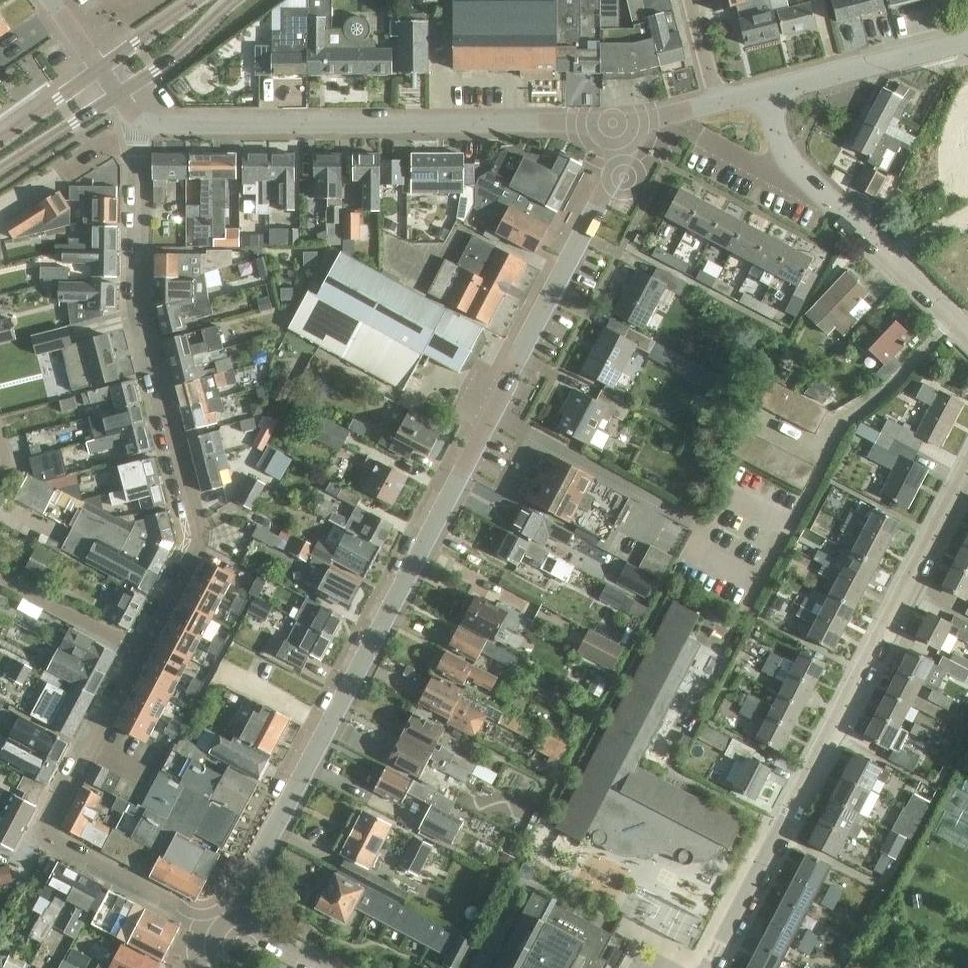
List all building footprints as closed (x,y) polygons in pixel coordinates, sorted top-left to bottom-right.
[(332,28),(332,0),(307,0),(308,16),(308,74),(351,74),(350,15),(348,17),(346,19),(344,22),(343,24),(342,28),(332,28)] [(600,0),(455,0),(455,69),(520,69),(521,78),(552,77),(552,73),(566,73),(566,69),(565,47),(579,47),(579,14),(600,14),(600,0)] [(643,0),(626,0),(633,27),(619,28),(619,0),(600,0),(600,14),(600,73),(630,73),(659,65),(643,0)] [(659,65),(684,59),(669,0),(643,0),(659,65)] [(714,9),(736,4),(745,2),(745,0),(712,0),(714,9)] [(745,2),(736,4),(746,43),(779,35),(773,12),(774,12),(771,0),(751,0),(745,2)] [(774,12),(777,11),(783,34),(816,26),(810,0),(804,0),(805,3),(788,7),(787,0),(771,0),(774,12)] [(860,14),(857,0),(831,0),(836,20),(860,14)] [(860,14),(884,8),(882,0),(857,0),(860,14)] [(271,46),(255,46),(255,74),(271,74),(308,74),(308,16),(307,3),(283,4),(283,30),(271,30),(271,46)] [(375,41),(366,35),(368,32),(369,29),(368,25),(367,22),(366,19),(363,17),(360,15),(357,14),(354,15),(350,15),(351,74),(391,74),(391,49),(375,49),(375,41)] [(425,14),(391,14),(391,36),(399,36),(399,73),(411,74),(411,88),(416,88),(416,74),(428,74),(428,20),(425,20),(425,14)] [(575,73),(600,73),(600,14),(579,14),(579,47),(565,47),(566,69),(566,73),(575,73)] [(9,30),(0,16),(0,37),(9,30)] [(873,107),(899,120),(914,92),(899,84),(894,93),(883,87),(873,107)] [(895,127),(899,120),(873,107),(865,121),(895,137),(913,147),(917,139),(895,127)] [(913,147),(895,137),(865,121),(852,148),(869,157),(867,161),(878,167),(883,158),(882,157),(887,148),(896,152),(898,148),(910,153),(913,147)] [(252,152),(272,151),(272,141),(252,141),(252,152)] [(526,157),(525,159),(509,150),(500,150),(489,172),(511,183),(513,184),(531,193),(529,197),(557,211),(581,165),(560,154),(556,163),(545,157),(541,164),(526,157)] [(186,154),(153,154),(154,203),(166,203),(166,187),(166,179),(186,179),(186,154)] [(213,154),(191,154),(191,179),(201,179),(201,219),(194,219),(194,240),(214,240),(213,154)] [(236,154),(213,154),(213,206),(214,240),(226,240),(225,230),(225,202),(225,179),(236,179),(236,154)] [(269,215),(269,180),(269,154),(244,154),(244,195),(256,195),(256,215),(269,215)] [(269,154),(269,180),(281,180),(281,213),(287,213),(287,209),(294,209),(294,154),(269,154)] [(342,246),(341,234),(341,154),(314,154),(315,198),(328,198),(328,223),(326,223),(326,246),(342,246)] [(378,154),(354,154),(354,180),(364,180),(364,209),(379,208),(378,154)] [(474,185),(464,185),(463,154),(412,154),(412,192),(461,193),(458,218),(464,222),(474,204),(474,185)] [(380,160),(380,184),(404,185),(404,160),(380,160)] [(876,197),(887,176),(865,165),(854,186),(876,197)] [(489,172),(488,171),(480,176),(476,183),(475,205),(473,208),(492,218),(486,228),(535,254),(556,212),(509,187),(511,183),(489,172)] [(74,184),(91,186),(92,176),(74,174),(74,184)] [(70,188),(71,200),(84,201),(84,223),(93,223),(93,222),(117,223),(117,198),(117,187),(70,186),(70,188)] [(688,228),(702,201),(679,189),(665,217),(688,228)] [(1,220),(7,239),(44,229),(70,223),(71,206),(58,191),(1,220)] [(724,212),(704,202),(702,201),(688,228),(710,240),(724,212)] [(310,244),(310,207),(301,207),(301,244),(310,244)] [(746,224),(727,214),(724,212),(710,240),(731,251),(746,224)] [(360,238),(360,215),(344,215),(344,238),(360,238)] [(388,219),(384,227),(393,232),(397,223),(388,219)] [(754,262),(768,235),(746,224),(731,251),(754,262)] [(55,250),(64,250),(116,251),(117,228),(93,227),(93,239),(70,238),(69,245),(55,244),(55,250)] [(444,241),(449,232),(439,227),(434,236),(444,241)] [(298,246),(298,229),(287,229),(287,246),(298,246)] [(226,240),(214,240),(215,246),(240,246),(240,230),(225,230),(226,240)] [(43,242),(50,240),(48,234),(41,235),(43,242)] [(445,261),(428,293),(488,324),(500,301),(505,292),(510,282),(515,285),(526,264),(521,261),(473,235),(456,266),(445,261)] [(776,274),(790,246),(768,235),(754,262),(776,274)] [(243,236),(243,247),(258,247),(258,236),(243,236)] [(659,236),(655,245),(682,256),(686,248),(659,236)] [(818,274),(807,269),(812,258),(790,246),(776,274),(798,285),(794,294),(805,300),(818,274)] [(668,265),(673,256),(656,247),(651,256),(668,265)] [(460,314),(459,316),(447,309),(446,311),(333,249),(289,326),(404,390),(419,362),(425,365),(430,356),(458,372),(470,349),(472,350),(475,349),(479,348),(481,346),(484,343),(485,340),(486,336),(486,333),(485,329),(483,326),(460,314)] [(116,276),(116,251),(64,250),(63,262),(92,263),(92,275),(116,276)] [(231,265),(250,260),(250,251),(232,251),(207,251),(207,255),(155,254),(155,277),(179,278),(179,267),(201,267),(201,275),(231,265)] [(673,256),(668,265),(685,274),(690,265),(673,256)] [(264,274),(260,259),(247,262),(247,263),(237,265),(238,267),(234,268),(235,274),(239,273),(240,279),(264,274)] [(40,278),(68,279),(68,268),(41,267),(40,278)] [(636,267),(613,312),(642,328),(663,287),(681,296),(687,284),(657,267),(653,275),(636,267)] [(835,328),(843,335),(857,320),(848,312),(867,292),(856,280),(858,278),(849,269),(805,315),(827,337),(835,328)] [(712,288),(717,279),(700,270),(695,279),(712,288)] [(179,278),(155,277),(154,302),(157,312),(196,302),(193,303),(194,278),(179,278)] [(717,279),(712,288),(729,297),(734,288),(717,279)] [(115,312),(115,302),(116,284),(60,283),(60,301),(72,301),(72,323),(115,312)] [(293,287),(280,288),(281,300),(293,300),(293,287)] [(756,311),(761,302),(744,293),(739,302),(756,311)] [(269,294),(256,297),(259,311),(272,308),(269,294)] [(189,318),(199,316),(199,318),(213,315),(212,308),(211,308),(209,299),(196,302),(157,312),(162,335),(185,330),(182,316),(188,314),(189,318)] [(761,302),(756,311),(773,320),(778,311),(761,302)] [(699,311),(697,314),(698,318),(702,320),(706,319),(708,316),(707,312),(703,310),(699,311)] [(875,373),(883,381),(901,363),(893,355),(911,336),(899,325),(903,321),(894,312),(863,344),(884,364),(875,373)] [(11,320),(0,323),(0,342),(16,338),(11,320)] [(169,362),(219,349),(223,348),(217,326),(202,329),(205,343),(190,347),(187,334),(164,339),(169,362)] [(72,390),(119,379),(108,335),(72,344),(67,327),(33,335),(38,355),(63,350),(72,390)] [(583,371),(612,386),(633,345),(649,353),(655,342),(628,328),(623,338),(605,328),(583,371)] [(175,384),(198,378),(195,367),(211,363),(209,357),(220,355),(219,349),(169,362),(175,384)] [(254,353),(252,357),(253,361),(256,363),(264,361),(266,358),(265,354),(262,351),(254,353)] [(230,370),(230,371),(233,370),(230,357),(214,361),(217,373),(217,374),(230,370)] [(818,375),(828,385),(837,376),(827,366),(818,375)] [(233,384),(230,371),(230,370),(217,374),(217,373),(214,374),(217,388),(233,384)] [(283,404),(294,383),(281,375),(269,397),(283,404)] [(180,407),(210,400),(204,377),(198,378),(175,384),(180,407)] [(768,378),(755,403),(768,410),(782,385),(768,378)] [(139,404),(134,381),(81,393),(85,405),(113,398),(116,410),(139,404)] [(881,431),(888,435),(918,450),(924,438),(936,444),(950,416),(954,418),(962,403),(923,383),(916,397),(931,405),(916,434),(887,419),(881,431)] [(782,385),(768,410),(783,417),(796,392),(782,385)] [(609,422),(613,414),(623,420),(630,405),(602,390),(596,402),(573,390),(566,402),(572,404),(559,428),(602,450),(610,433),(604,430),(608,422),(609,422)] [(311,391),(305,403),(319,410),(325,399),(311,391)] [(796,392),(783,417),(797,425),(810,400),(796,392)] [(60,402),(62,412),(77,409),(74,398),(60,402)] [(210,400),(180,407),(186,430),(216,423),(210,400)] [(262,400),(250,404),(253,416),(265,413),(262,400)] [(810,400),(797,425),(814,434),(828,409),(810,400)] [(86,442),(92,441),(145,427),(139,404),(116,410),(89,417),(93,435),(85,437),(86,442)] [(378,442),(389,449),(395,439),(427,457),(443,427),(410,409),(399,428),(387,426),(378,442)] [(364,438),(369,428),(367,427),(369,423),(355,416),(349,430),(364,438)] [(253,445),(262,450),(277,422),(268,417),(253,445)] [(347,433),(318,417),(308,434),(338,450),(347,433)] [(242,432),(257,428),(254,418),(240,421),(242,432)] [(868,425),(862,437),(874,444),(880,432),(868,425)] [(145,427),(92,441),(93,445),(101,443),(102,450),(124,444),(128,457),(151,451),(145,427)] [(742,427),(729,452),(757,466),(770,442),(742,427)] [(194,461),(225,453),(220,431),(188,438),(194,461)] [(918,450),(888,435),(881,431),(880,432),(874,444),(899,456),(880,492),(907,506),(926,469),(912,462),(918,450)] [(29,444),(31,456),(44,452),(41,441),(29,444)] [(770,442),(757,466),(802,490),(815,466),(770,442)] [(701,443),(694,457),(710,465),(717,452),(701,443)] [(82,444),(74,446),(77,458),(85,456),(82,444)] [(268,449),(256,470),(277,481),(289,460),(268,449)] [(54,450),(31,456),(34,468),(57,463),(54,450)] [(225,453),(194,461),(201,491),(223,485),(219,470),(229,468),(225,453)] [(391,504),(406,476),(364,454),(359,464),(373,471),(363,490),(391,504)] [(563,518),(586,474),(549,454),(547,457),(540,454),(533,467),(540,471),(534,482),(527,478),(520,492),(527,496),(526,499),(563,518)] [(128,489),(159,481),(153,458),(119,467),(122,479),(126,479),(128,489)] [(60,490),(79,485),(95,481),(92,470),(45,482),(58,489),(60,490)] [(30,474),(17,497),(46,513),(51,502),(58,489),(45,482),(30,474)] [(586,474),(563,518),(578,526),(600,538),(607,541),(630,497),(586,474)] [(251,476),(237,501),(251,509),(265,484),(251,476)] [(159,481),(128,489),(110,494),(111,498),(115,497),(117,506),(140,500),(142,511),(165,505),(159,481)] [(361,498),(342,488),(337,497),(355,508),(361,498)] [(85,493),(79,490),(75,497),(81,500),(85,493)] [(100,497),(83,501),(87,503),(103,511),(100,497)] [(87,503),(72,530),(159,572),(174,544),(167,512),(145,517),(146,519),(135,522),(133,515),(115,517),(103,511),(87,503)] [(362,509),(355,522),(349,519),(349,520),(333,512),(333,513),(318,505),(314,512),(347,530),(380,547),(392,525),(362,509)] [(548,535),(567,545),(574,532),(523,506),(511,528),(543,544),(548,535)] [(855,527),(862,531),(888,544),(899,522),(874,509),(867,521),(850,513),(845,522),(855,527)] [(309,548),(317,531),(286,516),(278,533),(309,548)] [(845,522),(841,531),(850,536),(855,527),(845,522)] [(258,526),(253,535),(273,546),(274,544),(282,549),(286,542),(258,526)] [(578,526),(574,533),(597,545),(600,538),(578,526)] [(851,552),(843,547),(836,560),(804,542),(810,531),(804,527),(793,548),(823,564),(834,569),(840,573),(866,586),(877,565),(851,552)] [(148,595),(159,572),(72,530),(63,549),(62,550),(148,595)] [(364,577),(380,547),(347,530),(334,554),(328,550),(330,547),(318,540),(315,546),(311,554),(330,564),(332,560),(364,577)] [(888,544),(862,531),(851,552),(877,565),(888,544)] [(582,570),(574,567),(509,532),(496,554),(517,565),(523,554),(543,564),(541,568),(566,582),(565,582),(570,584),(574,576),(578,578),(582,570)] [(963,543),(952,565),(967,573),(967,546),(963,543)] [(60,556),(39,545),(23,573),(45,585),(60,556)] [(660,578),(672,556),(650,545),(639,567),(660,578)] [(329,573),(318,592),(347,608),(361,582),(311,555),(308,562),(329,573)] [(191,582),(222,599),(234,577),(202,561),(191,582)] [(663,582),(656,578),(628,563),(618,582),(646,597),(647,596),(653,599),(663,582)] [(829,578),(834,569),(823,564),(818,573),(829,578)] [(967,591),(967,573),(952,565),(941,586),(964,598),(967,591)] [(854,607),(866,586),(840,573),(829,594),(854,607)] [(256,579),(249,591),(256,595),(258,596),(268,579),(259,574),(257,579),(256,579)] [(211,619),(222,599),(191,582),(180,603),(211,619)] [(103,617),(129,631),(146,599),(119,585),(103,617)] [(605,585),(599,597),(620,608),(627,596),(605,585)] [(843,628),(854,607),(829,594),(823,606),(805,597),(801,606),(818,615),(843,628)] [(243,608),(247,601),(236,595),(232,603),(243,608)] [(256,595),(247,611),(265,621),(274,604),(258,596),(256,595)] [(627,596),(620,608),(641,619),(647,607),(627,596)] [(524,624),(527,618),(498,603),(496,608),(475,597),(461,622),(494,639),(501,624),(505,626),(506,624),(516,630),(520,622),(524,624)] [(304,626),(331,640),(343,618),(305,599),(295,619),(304,626)] [(641,769),(636,767),(640,759),(641,751),(642,747),(643,742),(644,738),(646,735),(649,731),(655,725),(657,722),(659,718),(661,714),(666,698),(677,676),(682,669),(689,659),(692,656),(694,649),(690,641),(688,638),(700,615),(674,602),(671,607),(667,610),(665,614),(663,618),(663,623),(649,650),(643,657),(638,665),(634,674),(632,683),(627,691),(624,694),(621,698),(619,702),(619,707),(606,732),(602,735),(600,739),(598,743),(598,748),(593,758),(589,761),(586,765),(585,769),(584,774),(578,786),(574,789),(571,793),(570,797),(570,802),(556,828),(582,842),(589,828),(592,830),(595,832),(594,833),(593,834),(593,836),(593,837),(593,839),(593,841),(594,842),(595,843),(596,844),(597,845),(600,845),(601,845),(603,845),(604,844),(605,843),(608,846),(612,848),(616,850),(619,852),(624,853),(628,853),(632,853),(636,852),(637,855),(639,857),(641,859),(644,860),(646,860),(649,859),(651,857),(653,855),(654,852),(654,850),(659,849),(663,849),(667,850),(671,851),(678,855),(678,858),(679,860),(680,862),(682,864),(684,865),(686,865),(689,864),(691,863),(692,861),(693,859),(698,859),(702,859),(706,858),(710,856),(713,854),(719,848),(722,844),(730,848),(743,823),(736,819),(733,815),(729,812),(725,811),(720,810),(708,804),(705,800),(701,798),(696,796),(691,796),(657,778),(654,774),(650,771),(646,770),(641,769)] [(201,640),(211,619),(180,603),(169,623),(201,640)] [(239,616),(243,608),(232,603),(229,610),(239,616)] [(843,628),(818,615),(801,606),(796,616),(813,624),(807,637),(832,650),(843,628)] [(950,623),(928,612),(916,636),(939,648),(948,631),(967,642),(967,622),(954,615),(950,623)] [(331,640),(304,626),(296,622),(286,641),(278,637),(270,653),(302,670),(310,655),(320,661),(331,640)] [(190,660),(201,640),(169,623),(158,644),(190,660)] [(517,658),(517,657),(459,627),(448,647),(475,661),(480,652),(508,666),(511,660),(515,662),(517,658)] [(628,627),(619,644),(628,649),(637,632),(628,627)] [(577,652),(616,672),(628,649),(619,644),(589,628),(577,652)] [(116,655),(95,643),(69,630),(58,651),(105,675),(116,655)] [(222,649),(226,642),(215,636),(211,644),(222,649)] [(179,681),(190,660),(158,644),(148,664),(179,681)] [(218,657),(222,649),(211,644),(207,651),(218,657)] [(897,671),(921,683),(932,661),(909,649),(897,671)] [(74,684),(95,695),(105,675),(58,651),(48,670),(74,684)] [(492,686),(497,677),(446,651),(436,670),(462,684),(467,676),(487,686),(488,684),(492,686)] [(766,661),(814,686),(825,664),(800,651),(794,664),(771,652),(766,661)] [(967,669),(967,660),(954,652),(950,659),(967,669)] [(950,659),(943,655),(936,667),(967,684),(967,669),(950,659)] [(515,662),(513,665),(524,671),(528,664),(517,658),(515,662)] [(814,686),(766,661),(763,660),(758,669),(784,683),(778,694),(803,707),(814,686)] [(10,678),(23,685),(32,669),(19,662),(10,678)] [(168,701),(179,681),(148,664),(137,685),(168,701)] [(910,705),(921,683),(897,671),(886,692),(910,705)] [(599,698),(609,680),(597,674),(587,691),(599,698)] [(472,730),(476,722),(479,717),(455,704),(463,690),(433,675),(419,703),(472,730)] [(190,684),(200,690),(204,682),(193,677),(190,684)] [(503,681),(498,692),(510,698),(516,687),(503,681)] [(95,695),(74,684),(68,696),(47,685),(30,716),(72,738),(95,695)] [(196,697),(200,690),(190,684),(186,692),(196,697)] [(157,722),(168,701),(137,685),(126,705),(157,722)] [(953,700),(932,689),(927,698),(948,709),(953,700)] [(709,704),(713,695),(706,691),(701,700),(709,704)] [(737,699),(744,703),(758,710),(762,701),(748,694),(747,696),(740,692),(737,699)] [(899,726),(910,705),(886,692),(875,713),(899,726)] [(792,728),(803,707),(778,694),(767,715),(792,728)] [(288,720),(257,703),(245,726),(246,726),(243,732),(233,727),(229,734),(233,736),(229,742),(216,735),(207,753),(256,780),(288,720)] [(753,720),(758,710),(744,703),(739,713),(753,720)] [(146,743),(157,722),(126,705),(115,727),(146,743)] [(498,775),(465,758),(441,746),(439,750),(434,748),(444,729),(413,713),(401,737),(460,768),(493,785),(498,775)] [(909,731),(899,726),(875,713),(864,735),(893,751),(889,759),(912,771),(919,758),(900,748),(909,731)] [(780,750),(792,728),(767,715),(756,737),(780,750)] [(168,725),(178,731),(182,724),(172,718),(168,725)] [(13,735),(10,739),(11,739),(58,764),(69,744),(26,721),(17,737),(13,735)] [(755,750),(733,738),(704,723),(698,735),(698,736),(697,738),(725,752),(724,754),(744,765),(732,787),(755,799),(770,769),(750,759),(755,750)] [(910,733),(923,739),(924,738),(935,744),(940,735),(915,723),(910,733)] [(174,738),(178,731),(168,725),(164,733),(174,738)] [(456,727),(452,734),(460,738),(463,731),(462,730),(456,727)] [(533,757),(529,764),(557,779),(573,748),(545,733),(536,749),(550,757),(547,764),(533,757)] [(684,734),(679,743),(687,747),(691,738),(684,734)] [(493,741),(481,735),(479,738),(491,745),(493,741)] [(493,785),(460,768),(401,737),(388,761),(418,778),(429,757),(434,760),(431,764),(467,783),(468,781),(475,785),(475,786),(509,804),(513,796),(493,785)] [(11,739),(10,739),(0,758),(0,761),(25,775),(47,786),(58,764),(11,739)] [(497,749),(477,740),(475,745),(494,755),(497,749)] [(217,774),(220,769),(201,759),(201,758),(175,745),(141,807),(146,810),(169,823),(166,829),(190,841),(194,834),(221,848),(238,814),(254,785),(227,770),(224,777),(217,774)] [(890,772),(882,767),(855,753),(843,776),(870,790),(876,779),(885,783),(890,772)] [(85,780),(110,794),(119,777),(94,764),(85,780)] [(418,827),(450,844),(462,822),(445,813),(452,800),(386,765),(373,790),(400,805),(406,792),(430,805),(418,827)] [(47,786),(25,775),(18,789),(26,794),(22,800),(0,788),(0,843),(13,850),(47,786)] [(879,795),(870,790),(843,776),(831,799),(858,813),(868,818),(879,795)] [(92,828),(95,823),(93,822),(99,810),(94,808),(100,797),(82,787),(61,827),(102,849),(109,836),(92,828)] [(922,817),(930,803),(913,794),(905,808),(905,809),(922,817)] [(118,798),(112,808),(121,813),(127,803),(118,798)] [(868,818),(858,813),(831,799),(820,821),(847,835),(856,840),(868,818)] [(905,809),(905,808),(903,807),(892,830),(911,840),(922,817),(905,809)] [(216,855),(190,841),(166,829),(169,823),(146,810),(131,838),(137,841),(149,847),(161,854),(149,877),(194,901),(206,877),(205,877),(216,855)] [(340,853),(368,868),(391,825),(362,810),(340,853)] [(521,816),(514,828),(522,833),(529,820),(521,816)] [(835,857),(847,835),(820,821),(808,843),(835,857)] [(109,836),(101,852),(113,858),(125,835),(113,828),(109,836)] [(125,835),(113,858),(125,865),(137,841),(131,838),(125,835)] [(399,865),(417,874),(432,846),(414,837),(399,865)] [(891,858),(900,841),(891,837),(882,853),(891,858)] [(137,841),(125,865),(136,871),(149,847),(137,841)] [(149,847),(136,871),(149,877),(161,854),(149,847)] [(507,878),(517,858),(503,851),(493,871),(507,878)] [(883,875),(891,858),(882,853),(874,870),(883,875)] [(790,876),(817,889),(829,866),(807,854),(801,866),(796,864),(790,876)] [(56,920),(69,895),(80,874),(58,863),(40,896),(51,902),(47,909),(46,908),(43,915),(40,914),(28,936),(43,944),(56,920)] [(524,863),(518,875),(528,881),(534,869),(524,863)] [(0,867),(0,885),(12,882),(8,865),(0,867)] [(358,867),(353,878),(367,885),(377,890),(382,879),(358,867)] [(357,903),(368,909),(367,910),(451,953),(445,964),(453,967),(456,967),(471,939),(377,890),(367,885),(366,886),(337,871),(327,892),(324,890),(315,907),(344,922),(353,905),(356,906),(357,903)] [(76,939),(85,920),(92,907),(90,906),(101,886),(80,874),(69,895),(82,902),(66,933),(76,939)] [(805,912),(817,889),(790,876),(785,886),(789,888),(783,900),(805,912)] [(826,894),(838,900),(843,891),(831,885),(826,894)] [(180,928),(109,890),(91,924),(162,962),(180,928)] [(920,893),(912,895),(914,908),(922,907),(920,893)] [(613,936),(534,894),(494,967),(606,967),(609,963),(601,959),(613,936)] [(833,910),(838,900),(826,894),(821,904),(833,910)] [(793,934),(805,912),(783,900),(777,912),(773,910),(767,921),(793,934)] [(465,908),(465,912),(466,915),(469,918),(473,918),(476,917),(479,914),(479,910),(478,907),(475,905),(471,904),(468,905),(465,908)] [(299,919),(292,933),(303,939),(310,925),(299,919)] [(781,957),(793,934),(767,921),(762,931),(766,933),(759,945),(781,957)] [(802,939),(814,945),(819,936),(807,930),(802,939)] [(809,955),(814,945),(802,939),(797,949),(809,955)] [(844,941),(836,956),(846,961),(853,946),(844,941)] [(160,965),(122,945),(110,967),(158,967),(160,965)] [(781,957),(759,945),(753,958),(749,955),(743,966),(748,967),(775,967),(781,957)] [(814,945),(809,955),(818,960),(823,950),(814,945)] [(81,967),(87,967),(92,958),(73,948),(66,960),(81,967)] [(6,967),(30,967),(31,965),(26,963),(10,954),(7,960),(2,958),(3,956),(0,954),(0,965),(6,967)] [(903,967),(920,967),(917,954),(901,957),(903,967)]
